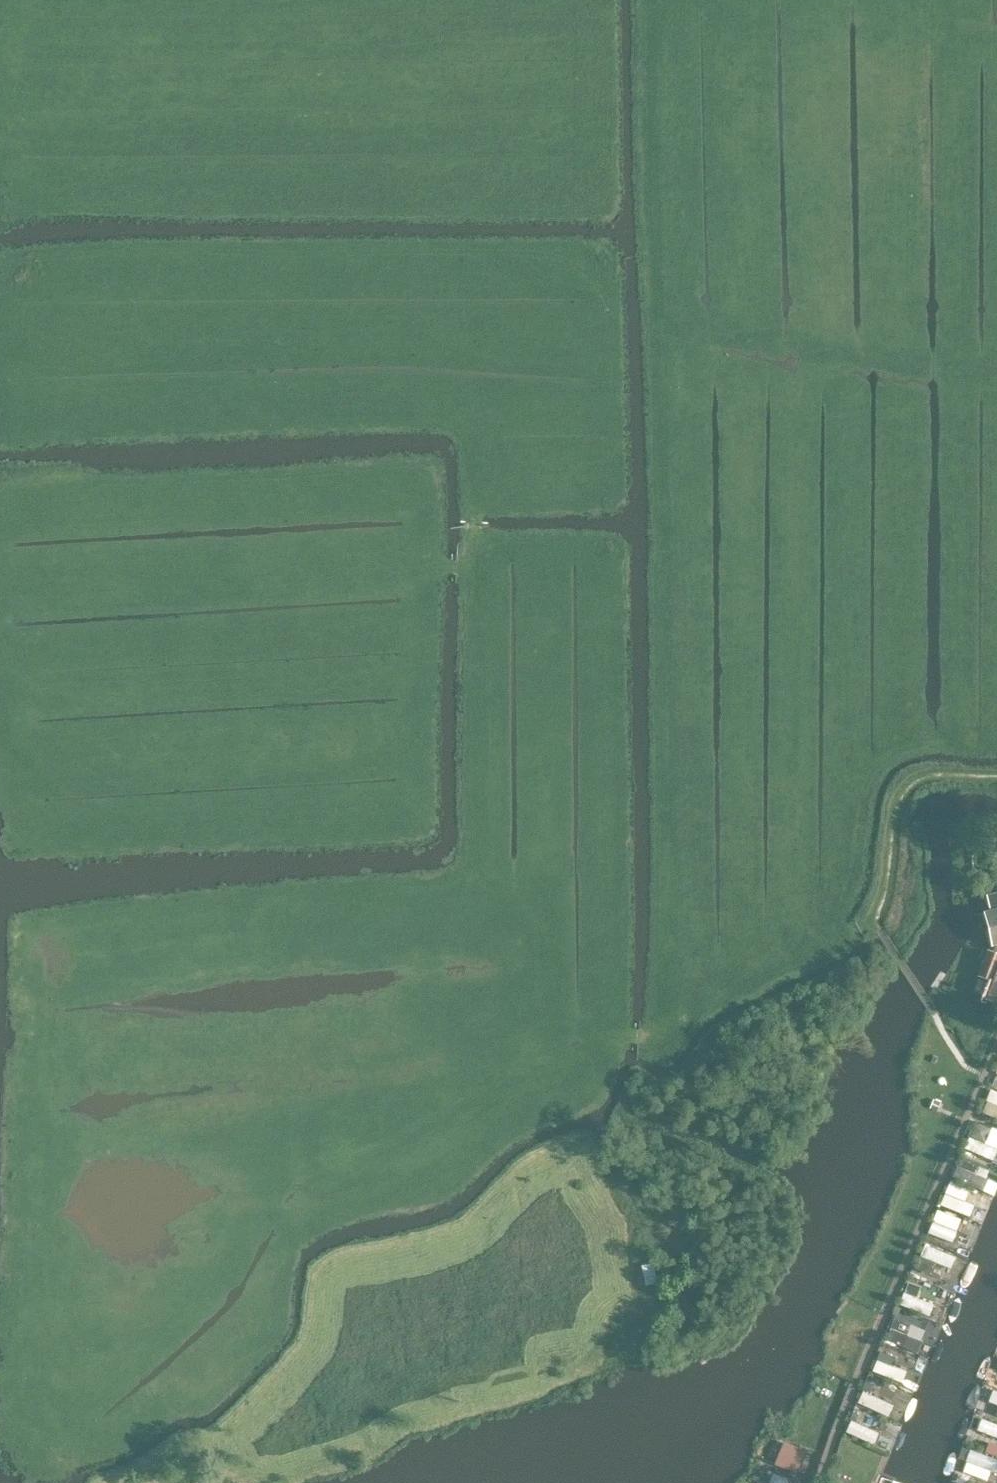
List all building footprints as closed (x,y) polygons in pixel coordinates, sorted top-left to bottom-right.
[(993,945),(996,944),(996,894),(993,895),(996,911),(986,913),(993,945)] [(996,1001),(996,955),(988,951),(979,976),(994,982),(988,998),(996,1001)] [(971,1137),(967,1150),(995,1159),(996,1154),(996,1130),(989,1128),(985,1142),(971,1137)] [(986,1179),(989,1168),(959,1161),(954,1181),(996,1191),(996,1188),(996,1181),(986,1179)] [(942,1205),(983,1220),(987,1209),(966,1201),(971,1188),(951,1180),(942,1205)] [(936,1210),(930,1236),(973,1246),(975,1237),(958,1232),(961,1217),(936,1210)] [(904,1293),(901,1306),(943,1318),(946,1305),(904,1293)] [(911,1324),(903,1347),(919,1353),(927,1330),(911,1324)] [(903,1382),(908,1369),(895,1365),(898,1356),(881,1350),(873,1371),(903,1382)] [(996,1404),(996,1391),(992,1390),(989,1401),(996,1404)] [(889,1415),(894,1404),(862,1391),(857,1402),(889,1415)] [(996,1436),(996,1423),(975,1416),(971,1428),(996,1436)] [(846,1432),(873,1443),(878,1432),(851,1421),(846,1432)] [(987,1441),(984,1452),(996,1456),(996,1444),(987,1441)] [(786,1443),(776,1465),(796,1473),(805,1451),(786,1443)] [(963,1471),(992,1481),(996,1466),(996,1458),(971,1449),(963,1471)]
